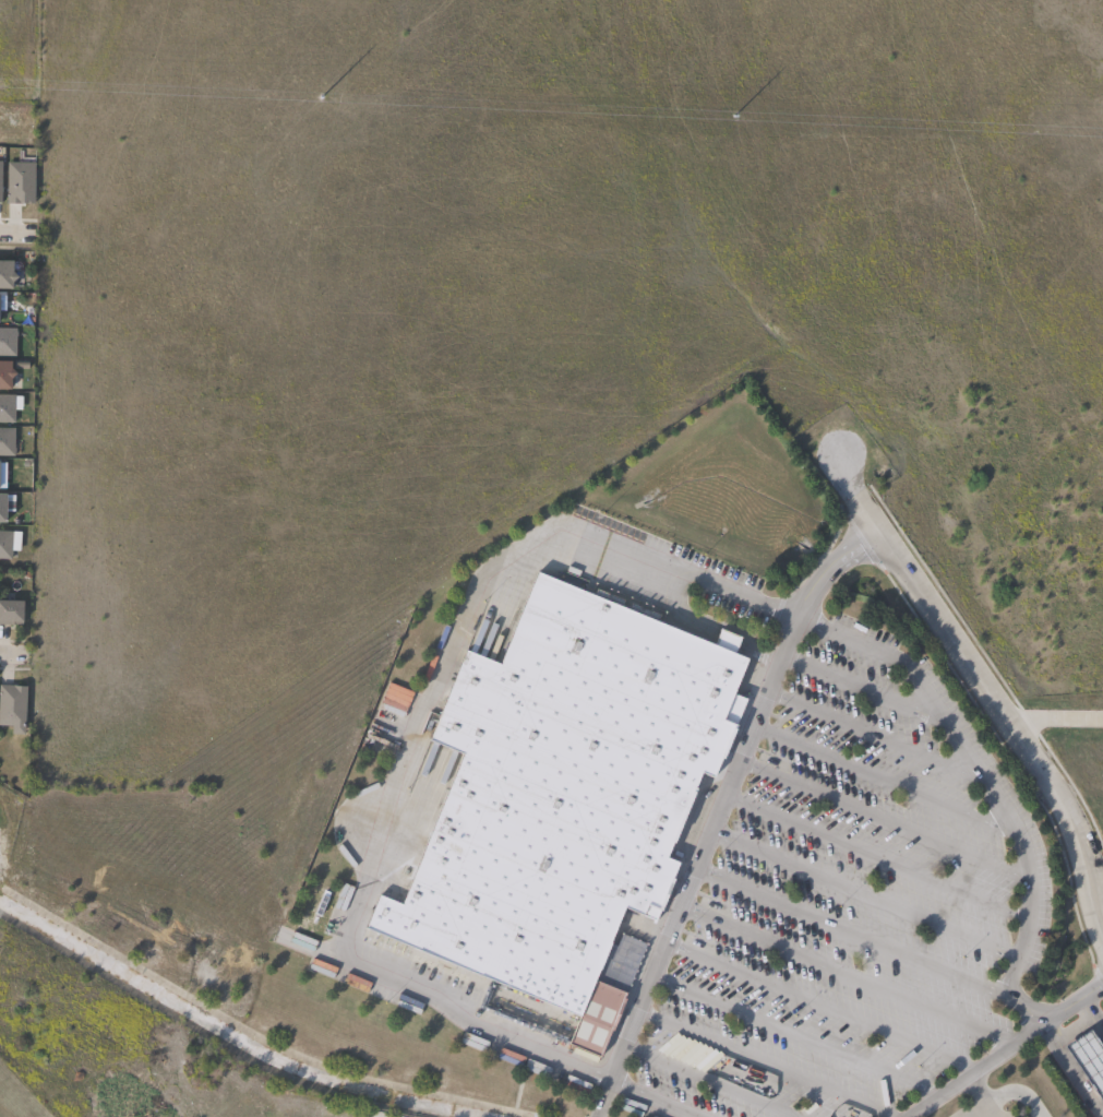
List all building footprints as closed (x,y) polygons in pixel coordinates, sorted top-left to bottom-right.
[(35,204),(8,204),(8,163),(35,163),(35,204)] [(11,290),(0,290),(0,262),(11,262),(11,290)] [(15,357),(0,357),(0,329),(15,330),(15,357)] [(9,391),(0,391),(0,363),(10,363),(10,370),(14,375),(10,380),(9,391)] [(14,424),(0,424),(0,396),(14,396),(14,424)] [(13,458),(0,458),(0,429),(14,429),(13,458)] [(11,561),(0,561),(0,532),(12,533),(11,561)] [(538,570),(715,643),(721,628),(742,637),(736,652),(748,656),(748,658),(734,693),(746,698),(715,777),(702,772),(668,857),(680,861),(656,919),(625,906),(615,930),(595,981),(626,994),(601,1057),(568,1044),(580,1017),(488,978),(365,929),(365,928),(379,895),(401,904),(463,752),(429,738),(465,649),(500,663),(538,570)] [(10,625),(0,625),(0,603),(22,603),(21,627),(10,627),(10,625)] [(11,725),(0,725),(0,685),(26,686),(24,734),(11,734),(11,725)] [(1092,1030),(1102,1046),(1102,1098),(1068,1046),(1092,1030)]
